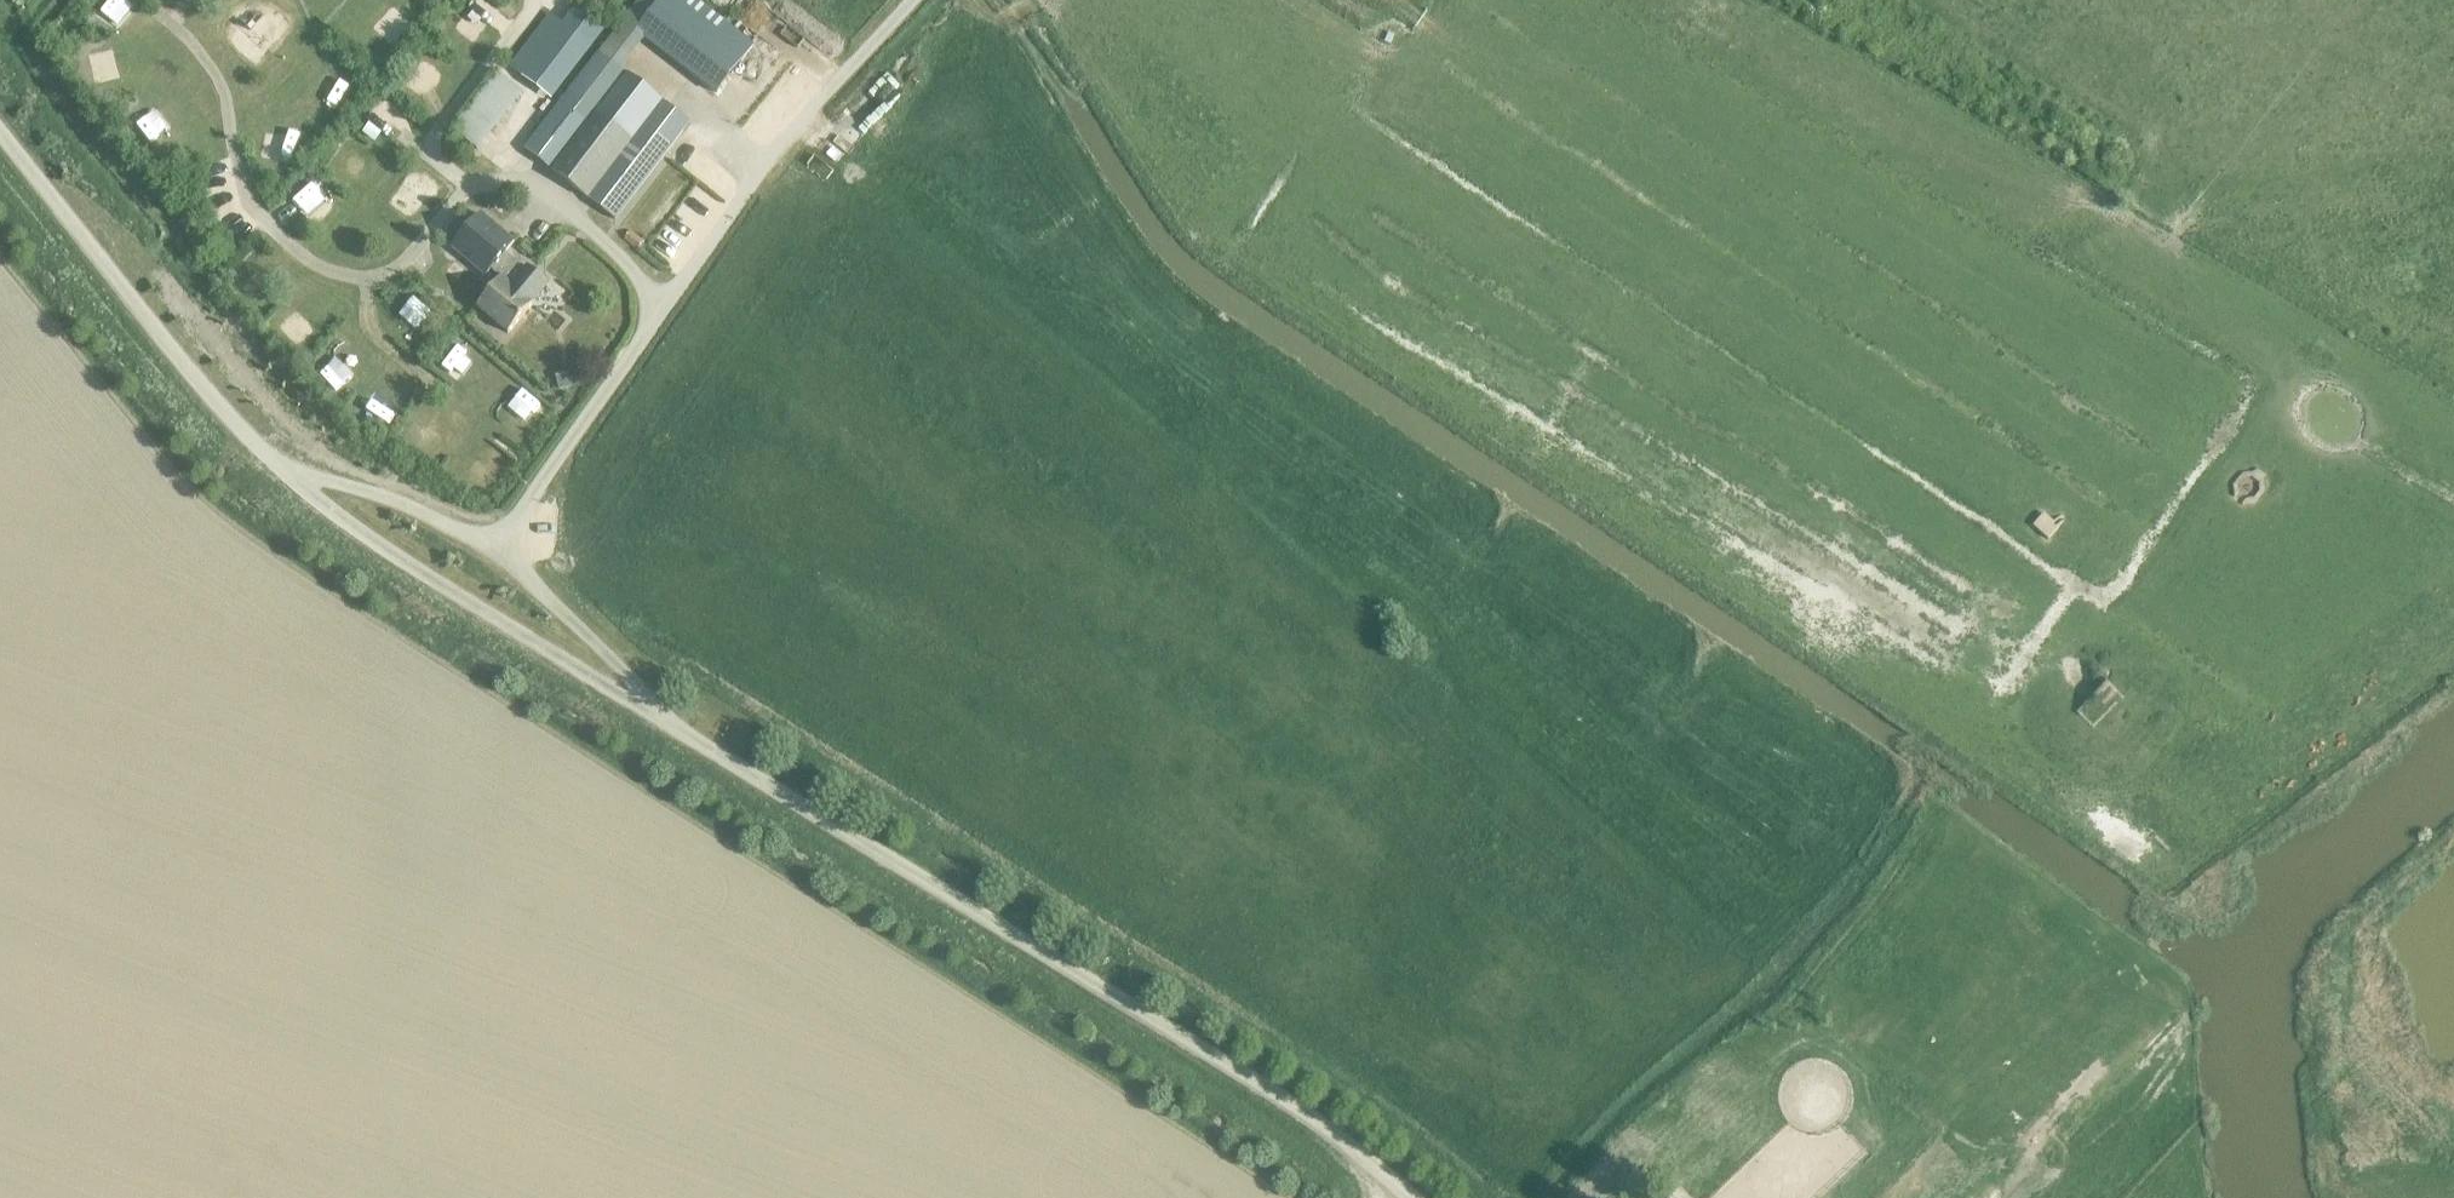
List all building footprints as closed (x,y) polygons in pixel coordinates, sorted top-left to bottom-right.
[(88,14),(101,20),(109,0),(94,0),(88,14)] [(754,44),(697,0),(660,0),(635,32),(642,38),(716,94),(754,44)] [(446,21),(461,33),(475,16),(460,3),(446,21)] [(596,55),(523,150),(614,220),(687,125),(596,55)] [(401,73),(419,84),(429,68),(411,57),(401,73)] [(94,87),(109,70),(99,61),(84,78),(94,87)] [(470,218),(447,246),(480,274),(485,268),(495,277),(472,304),(508,333),(532,304),(531,303),(547,284),(528,267),(525,271),(504,254),(492,269),(488,266),(508,241),(496,230),(491,236),(470,218)] [(629,231),(623,239),(636,250),(643,242),(629,231)] [(508,386),(488,406),(505,422),(524,401),(508,386)] [(2028,509),(2015,527),(2032,538),(2044,520),(2028,509)]
